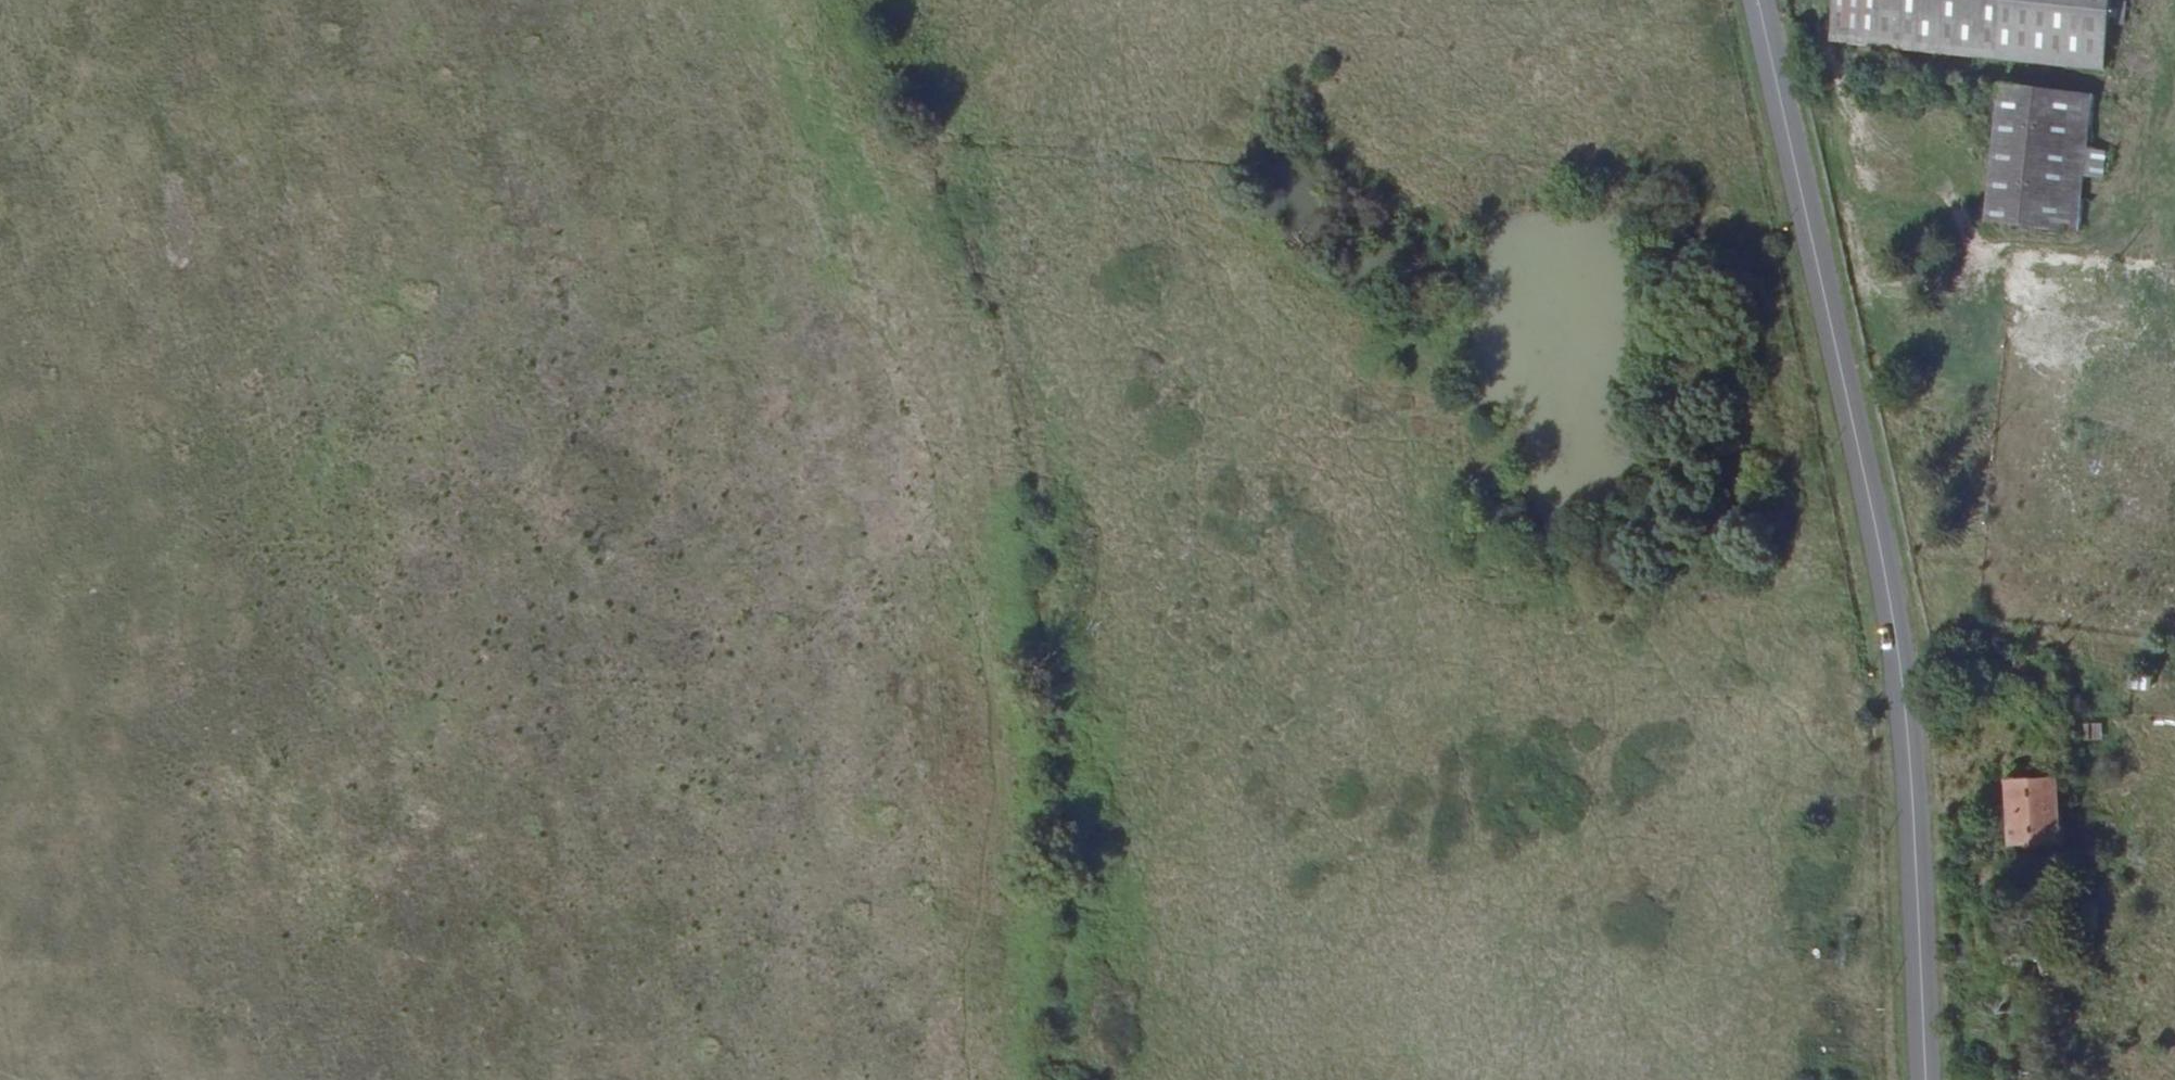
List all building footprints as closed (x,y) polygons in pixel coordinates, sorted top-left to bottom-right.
[(1840,51),(2109,82),(2119,0),(1846,0),(1840,51)] [(2100,106),(2007,96),(1996,232),(2088,241),(2100,106)] [(2014,780),(2017,860),(2037,859),(2064,858),(2059,779),(2014,780)]
